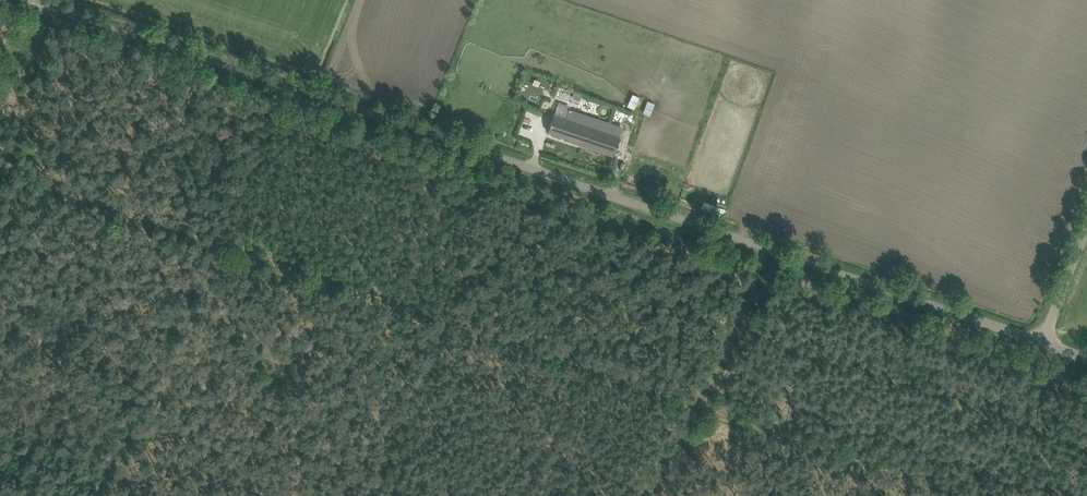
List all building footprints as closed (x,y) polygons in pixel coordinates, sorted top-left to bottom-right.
[(666,75),(673,78),(679,66),(672,63),(666,75)] [(650,121),(656,108),(649,105),(643,118),(650,121)] [(553,114),(551,121),(548,131),(566,137),(566,140),(613,156),(616,147),(623,129),(570,110),(571,109),(569,109),(566,118),(553,114)] [(712,209),(714,202),(693,196),(691,203),(712,209)]
